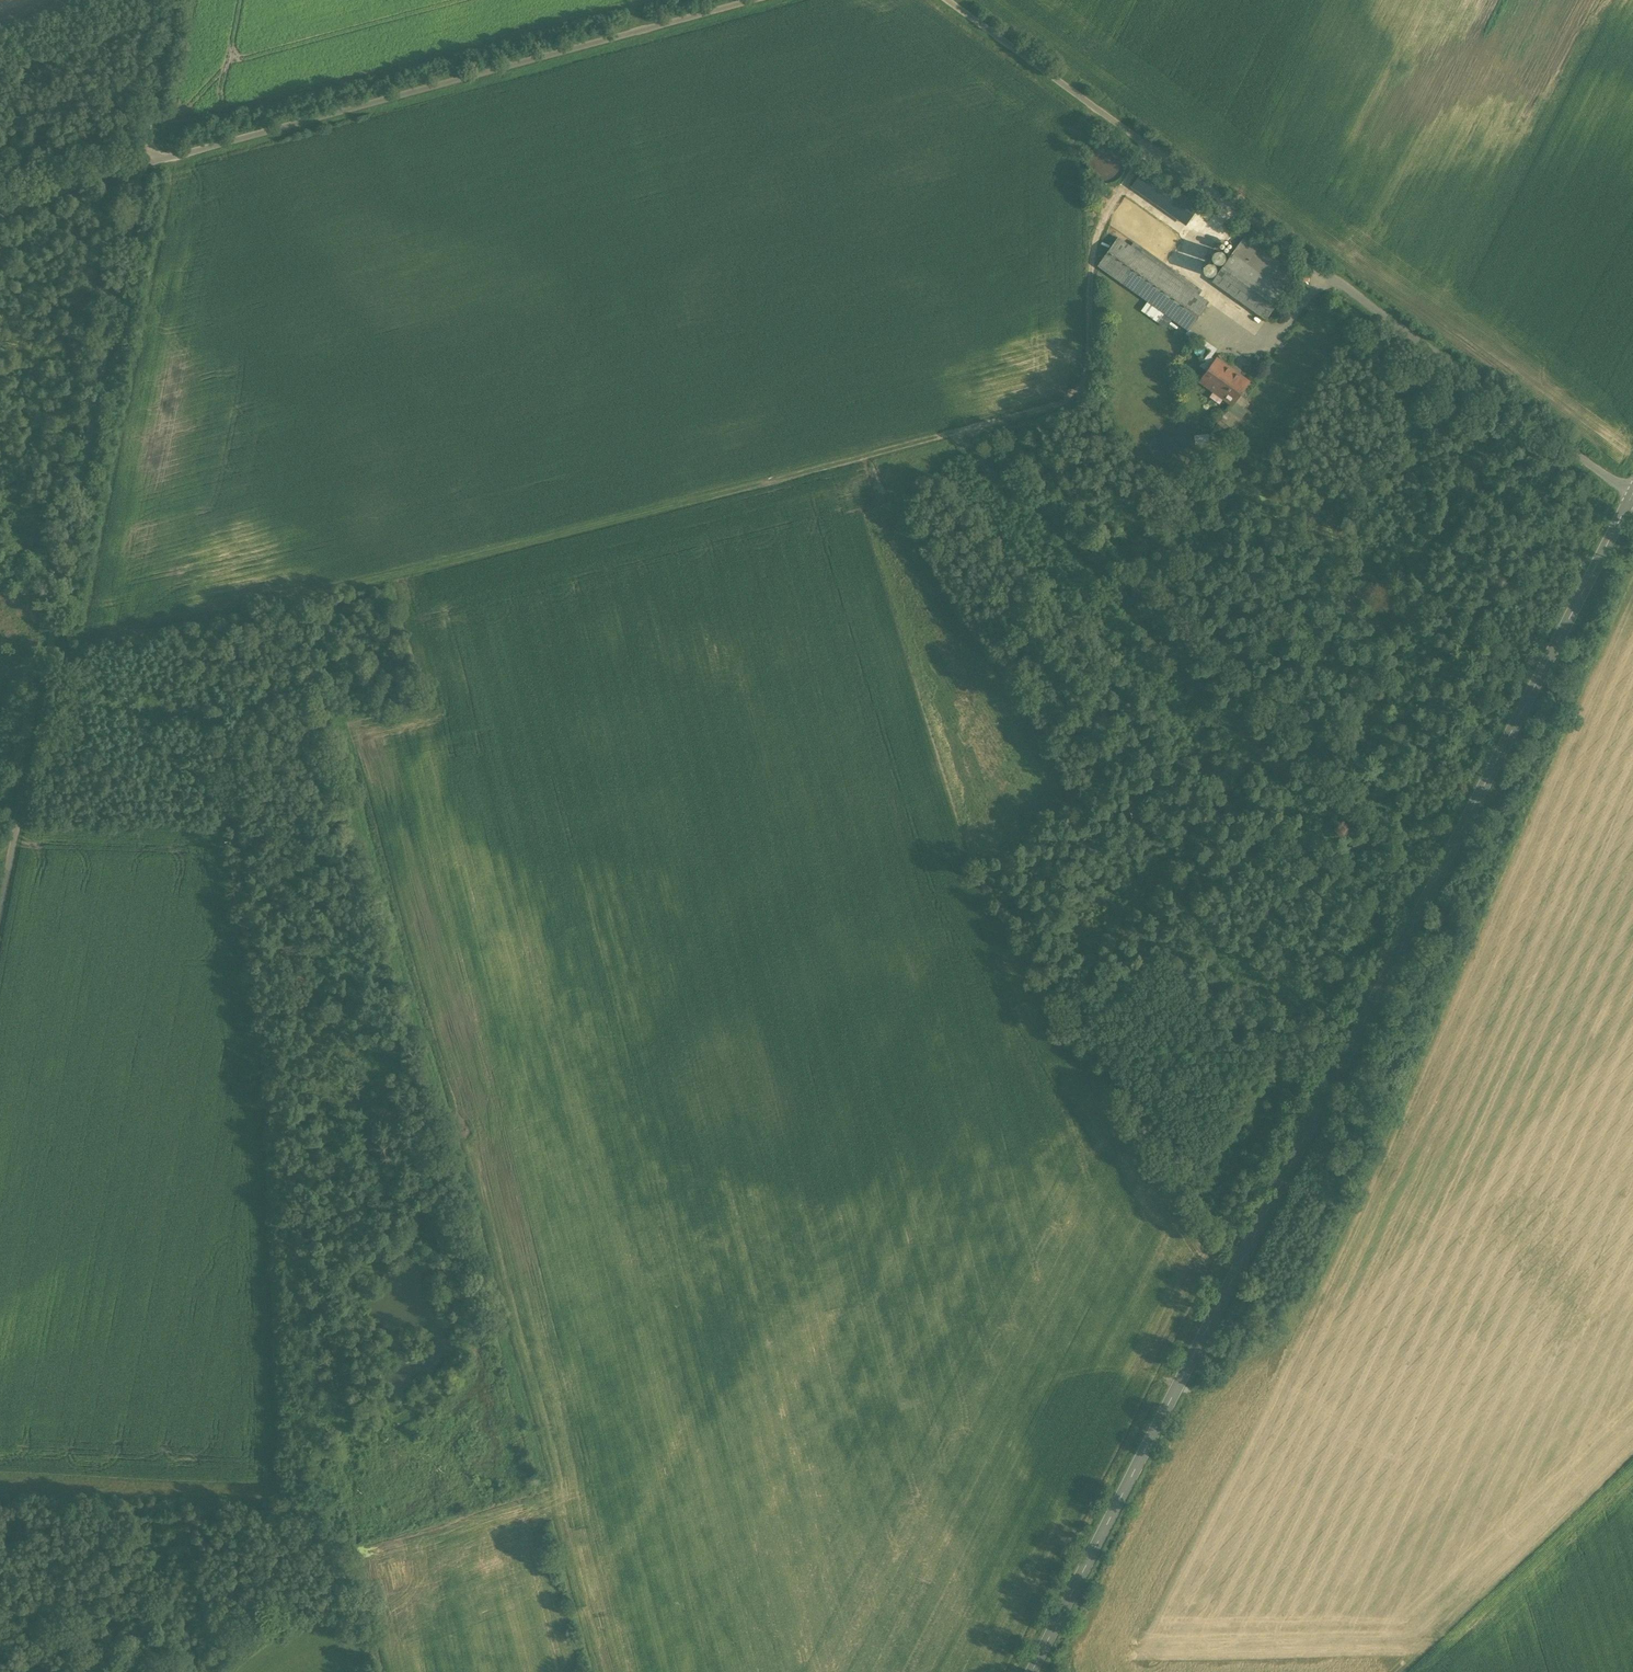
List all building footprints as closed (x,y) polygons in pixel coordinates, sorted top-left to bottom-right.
[(1117,141),(1112,140),(1107,140),(1101,143),(1098,146),(1095,151),(1094,159),(1096,164),(1099,169),(1103,171),(1109,173),(1116,172),(1121,170),(1125,166),(1126,163),(1127,157),(1127,151),(1125,148),(1122,144),(1117,141)] [(1211,297),(1121,234),(1101,262),(1191,325),(1211,297)] [(1301,271),(1246,234),(1217,275),(1273,313),(1301,271)] [(1254,378),(1220,355),(1204,379),(1237,403),(1254,378)] [(1222,402),(1225,398),(1216,391),(1213,395),(1222,402)]
